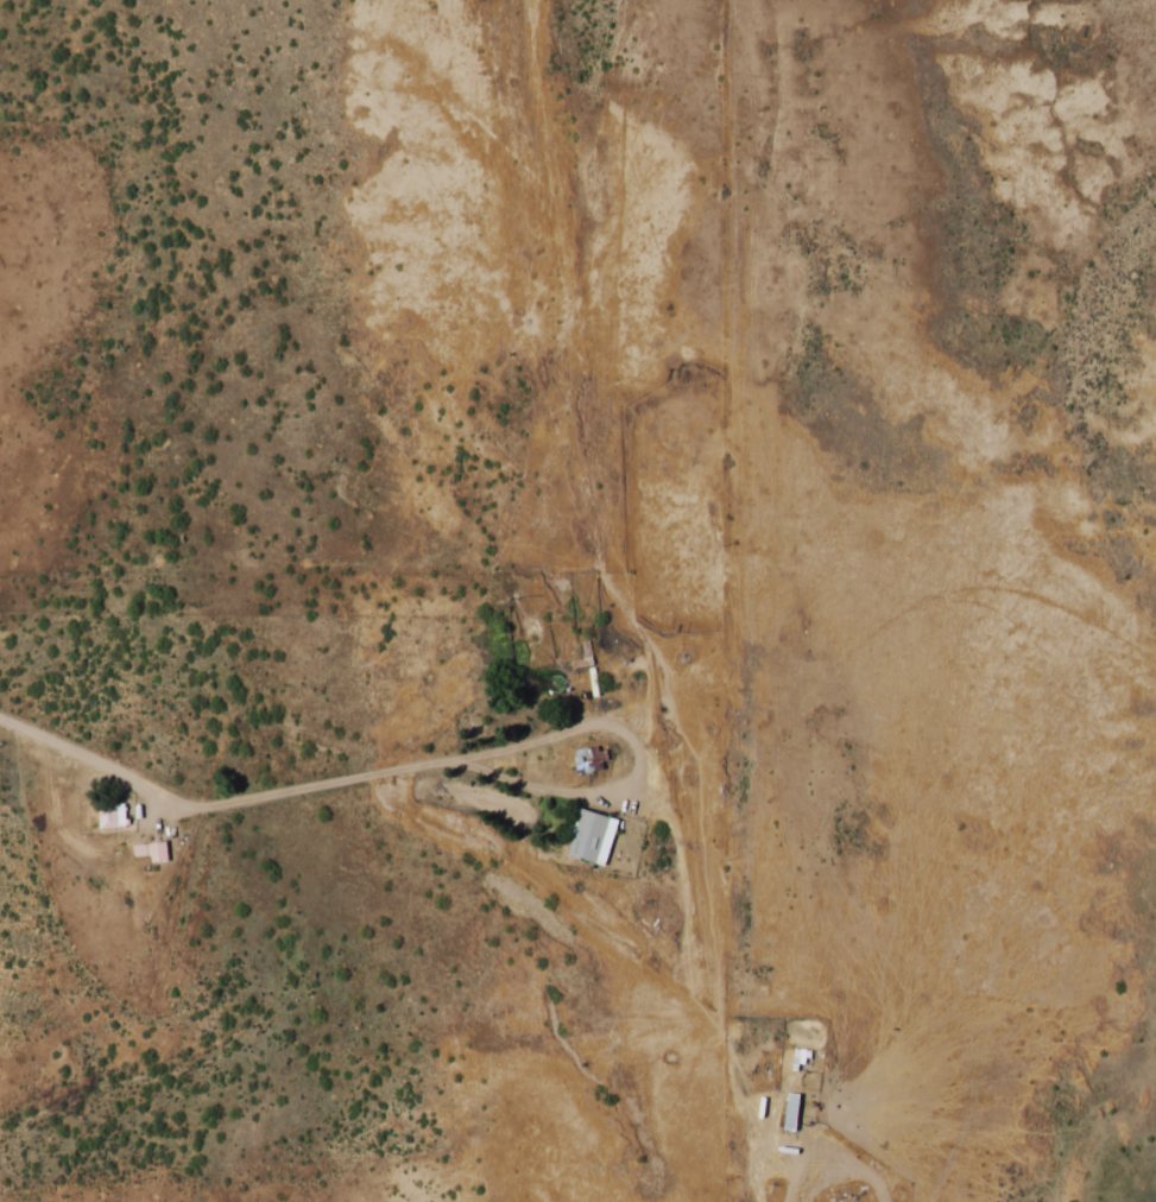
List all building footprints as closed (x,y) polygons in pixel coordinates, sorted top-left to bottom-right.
[(604,764),(577,768),(574,745),(596,740),(598,746),(605,745),(607,754),(602,755),(604,764)] [(125,821),(97,821),(97,798),(124,798),(125,812),(128,812),(128,818),(125,818),(125,821)] [(619,814),(605,860),(568,849),(575,828),(567,825),(575,801),(619,814)] [(165,835),(132,839),(133,849),(149,848),(150,855),(168,853),(165,835)] [(800,1084),(796,1122),(783,1121),(787,1083),(800,1084)] [(813,1201),(868,1201),(814,1194),(813,1201)]
